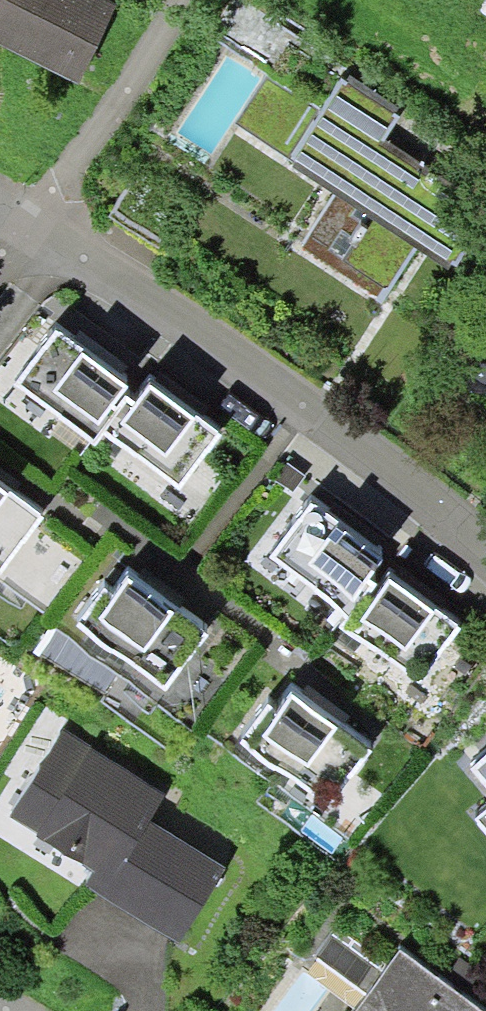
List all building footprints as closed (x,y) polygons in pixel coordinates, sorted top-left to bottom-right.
[(108,0),(0,0),(0,43),(78,82),(118,5),(108,0)] [(345,81),(342,78),(290,158),(337,189),(299,247),(383,302),(417,249),(452,272),(485,222),(445,196),(452,185),(384,140),(400,116),(394,112),(397,107),(349,76),(345,81)] [(95,446),(104,434),(129,400),(123,395),(129,386),(54,331),(14,386),(95,446)] [(134,403),(129,400),(104,434),(179,490),(220,435),(149,383),(134,403)] [(0,485),(0,576),(1,576),(45,518),(0,485)] [(382,560),(310,503),(270,557),(331,605),(347,621),(374,583),(369,580),(382,560)] [(207,636),(128,578),(116,595),(104,587),(76,625),(104,650),(114,654),(167,691),(207,636)] [(381,589),(374,583),(347,621),(339,629),(423,681),(460,628),(435,609),(432,611),(388,580),(381,589)] [(372,751),(292,693),(278,712),(268,704),(240,743),(272,770),(280,773),(328,806),(372,751)] [(84,883),(179,943),(226,867),(150,820),(166,793),(63,729),(9,816),(37,833),(36,835),(92,871),(84,883)] [(470,769),(485,788),(485,755),(470,769)] [(474,819),(485,834),(485,808),(474,819)] [(401,950),(355,1010),(484,1010),(401,950)]
